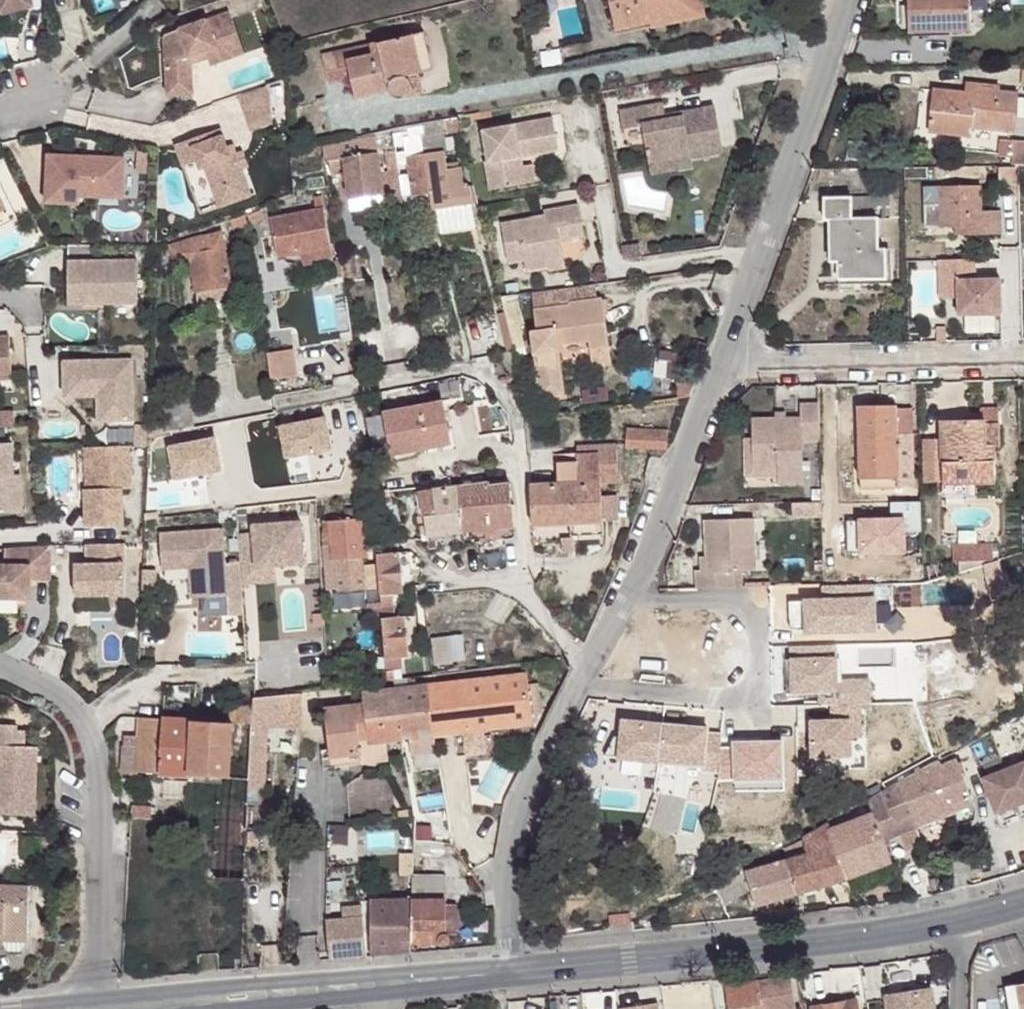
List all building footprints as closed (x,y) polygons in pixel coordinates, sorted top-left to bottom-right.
[(7,12),(31,6),(30,0),(4,0),(7,12)] [(616,30),(651,22),(650,16),(691,7),(689,0),(609,0),(616,30)] [(650,22),(651,27),(705,15),(701,0),(689,0),(691,7),(650,16),(651,22),(650,22)] [(909,32),(929,31),(929,25),(949,25),(950,31),(970,30),(970,0),(908,0),(909,32)] [(229,12),(164,35),(167,96),(192,94),(191,64),(182,59),(205,51),(208,58),(211,65),(244,53),(229,12)] [(424,32),(413,35),(422,72),(433,70),(424,32)] [(405,76),(422,72),(413,35),(370,46),(372,54),(348,60),(346,52),(323,58),(329,83),(352,78),(357,98),(389,90),(391,94),(394,97),(398,99),(402,99),(405,98),(410,95),(412,91),(412,86),(410,80),(405,76)] [(370,46),(346,52),(348,60),(372,54),(370,46)] [(205,51),(182,59),(191,64),(208,58),(205,51)] [(419,73),(405,76),(410,80),(412,86),(412,91),(410,95),(405,98),(424,93),(419,73)] [(1000,86),(965,82),(964,92),(974,93),(975,88),(999,91),(1000,86)] [(266,85),(238,95),(250,131),(272,124),(269,94),(266,85)] [(934,89),(930,131),(972,136),(973,127),(1014,132),(1018,93),(999,91),(975,88),(974,93),(964,92),(934,89)] [(662,103),(620,110),(623,128),(642,125),(649,164),(691,157),(722,151),(714,107),(681,113),(682,117),(666,120),(662,103)] [(490,112),(470,115),(471,120),(491,117),(490,112)] [(552,117),(482,130),(488,161),(485,161),(490,190),(525,184),(522,166),(521,157),(518,142),(528,141),(530,155),(558,150),(552,117)] [(452,131),(449,119),(444,120),(446,132),(452,131)] [(473,204),(469,186),(463,187),(459,167),(445,169),(442,151),(445,151),(441,120),(423,123),(425,135),(422,135),(431,192),(433,210),(435,209),(470,204),(473,204)] [(220,129),(176,144),(183,166),(198,161),(201,168),(205,167),(220,206),(251,195),(241,169),(235,153),(233,146),(227,149),(220,129)] [(402,196),(431,192),(422,135),(403,138),(405,151),(406,157),(401,158),(400,152),(396,152),(398,165),(407,164),(408,174),(399,176),(402,196)] [(518,142),(521,157),(530,155),(528,141),(518,142)] [(1011,165),(1023,165),(1023,142),(1014,141),(1011,165)] [(403,202),(402,196),(399,176),(399,170),(381,173),(378,152),(343,157),(341,146),(322,149),(325,164),(343,162),(349,198),(384,193),(386,204),(403,202)] [(242,150),(235,153),(241,169),(248,166),(242,150)] [(124,158),(48,155),(46,203),(79,204),(80,196),(122,198),(124,158)] [(691,157),(649,164),(651,173),(693,165),(691,157)] [(533,165),(522,166),(525,184),(536,182),(533,165)] [(904,167),(904,179),(927,178),(927,167),(904,167)] [(999,167),(999,196),(1017,196),(1016,167),(999,167)] [(4,208),(0,210),(0,227),(16,219),(0,186),(0,199),(4,208)] [(474,186),(469,186),(473,204),(477,203),(474,186)] [(925,204),(926,227),(954,226),(966,226),(966,235),(1001,234),(1000,211),(981,211),(980,186),(940,187),(941,203),(925,204)] [(316,210),(271,218),(279,258),(301,254),(300,247),(329,242),(321,196),(314,198),(316,210)] [(837,263),(837,280),(861,280),(861,273),(887,273),(886,248),(879,248),(879,218),(890,217),(890,196),(822,197),(823,220),(828,220),(829,252),(836,252),(837,263)] [(470,204),(435,209),(441,234),(475,229),(470,204)] [(534,217),(501,223),(508,263),(525,260),(527,270),(549,267),(547,258),(563,255),(560,240),(584,236),(578,204),(544,211),(545,215),(547,225),(536,227),(534,217)] [(545,215),(534,217),(536,227),(547,225),(545,215)] [(242,216),(230,220),(233,229),(244,225),(242,216)] [(966,226),(954,226),(955,235),(966,235),(966,226)] [(195,238),(170,246),(176,266),(191,263),(198,304),(233,297),(221,232),(195,238)] [(419,239),(409,241),(410,250),(420,248),(419,239)] [(300,247),(301,254),(302,261),(332,255),(329,242),(300,247)] [(623,246),(625,260),(642,257),(640,243),(623,246)] [(836,252),(829,252),(829,263),(837,263),(836,252)] [(563,255),(547,258),(549,267),(549,270),(565,267),(563,255)] [(975,278),(975,259),(939,260),(940,297),(958,297),(958,314),(1001,313),(1000,278),(975,278)] [(137,260),(68,260),(68,304),(137,303),(137,260)] [(517,283),(506,284),(507,292),(518,291),(517,283)] [(533,292),(535,309),(569,304),(569,302),(597,298),(595,283),(533,292)] [(569,304),(535,309),(538,330),(530,331),(539,398),(565,395),(558,345),(589,341),(590,350),(608,347),(602,298),(597,298),(569,302),(569,304)] [(518,300),(503,304),(505,313),(507,322),(504,324),(510,352),(514,351),(514,349),(525,347),(520,324),(523,323),(518,300)] [(12,379),(9,335),(0,336),(0,380),(12,379)] [(608,347),(590,350),(592,367),(611,365),(608,347)] [(293,349),(267,353),(271,380),(297,376),(293,349)] [(665,354),(662,379),(678,381),(681,356),(665,354)] [(107,360),(64,361),(64,397),(106,396),(106,421),(133,420),(132,360),(114,360),(114,369),(107,369),(107,360)] [(442,401),(383,411),(391,456),(450,445),(442,401)] [(752,438),(753,470),(773,470),(773,484),(803,483),(802,441),(819,441),(818,403),(800,404),(800,417),(786,418),(774,418),(751,419),(752,438)] [(857,406),(859,477),(898,476),(898,486),(913,486),(912,408),(897,408),(897,405),(857,406)] [(980,408),(980,419),(984,419),(984,424),(999,424),(999,408),(980,408)] [(0,412),(0,428),(15,427),(14,411),(0,412)] [(943,481),(943,484),(966,484),(995,483),(994,446),(1000,446),(999,424),(984,424),(984,419),(980,419),(941,420),(942,439),(943,481)] [(147,424),(136,424),(135,446),(146,446),(147,424)] [(667,450),(668,430),(627,428),(626,448),(667,450)] [(743,438),(744,478),(773,477),(773,470),(753,470),(752,438),(743,438)] [(925,440),(926,481),(943,481),(942,439),(925,440)] [(0,444),(0,513),(22,512),(19,475),(13,475),(11,443),(0,444)] [(601,498),(601,482),(618,481),(617,445),(577,447),(577,461),(557,462),(558,484),(530,485),(532,526),(570,524),(602,523),(602,522),(601,498)] [(129,446),(91,448),(93,489),(86,490),(84,490),(86,526),(124,525),(122,489),(131,488),(129,446)] [(91,448),(84,448),(86,490),(93,489),(91,448)] [(859,477),(859,487),(898,486),(898,476),(859,477)] [(489,484),(460,487),(463,532),(515,527),(514,504),(511,504),(509,484),(490,486),(489,484)] [(943,484),(943,496),(966,496),(966,484),(943,484)] [(460,487),(419,492),(425,516),(419,517),(422,541),(428,541),(429,549),(436,548),(436,541),(457,538),(457,533),(463,532),(460,487)] [(389,492),(378,493),(381,507),(392,504),(389,492)] [(617,521),(616,497),(601,498),(602,522),(617,521)] [(792,503),(792,517),(821,516),(821,502),(792,503)] [(365,589),(363,556),(367,556),(365,528),(375,527),(374,507),(345,509),(346,520),(324,522),(324,532),(323,532),(328,589),(338,588),(338,591),(365,589)] [(696,571),(697,589),(734,588),(734,572),(756,571),(753,518),(705,520),(707,571),(702,571),(696,571)] [(304,564),(300,521),(252,525),(252,533),(255,567),(275,566),(304,564)] [(603,535),(602,523),(570,524),(571,537),(603,535)] [(223,529),(160,534),(162,570),(189,568),(190,576),(200,575),(201,597),(227,595),(227,615),(243,614),(241,585),(240,561),(225,562),(223,529)] [(255,567),(252,533),(238,534),(240,561),(241,585),(276,582),(275,566),(255,567)] [(573,538),(561,539),(562,552),(573,551),(573,538)] [(993,560),(993,543),(953,543),(953,560),(993,560)] [(124,544),(87,545),(87,565),(74,565),(75,596),(125,595),(124,544)] [(5,549),(5,566),(0,565),(0,597),(29,598),(30,580),(30,573),(36,573),(36,580),(51,581),(51,545),(5,549)] [(398,552),(377,554),(382,607),(393,606),(392,595),(402,594),(398,552)] [(872,567),(872,583),(923,582),(923,567),(872,567)] [(141,592),(156,592),(156,569),(142,569),(141,592)] [(200,575),(190,576),(191,598),(201,597),(200,575)] [(369,604),(370,619),(382,618),(382,607),(380,603),(369,604)] [(393,606),(382,607),(387,669),(401,668),(400,658),(406,657),(402,616),(394,617),(393,606)] [(324,622),(323,611),(313,612),(314,623),(324,622)] [(449,635),(430,637),(433,663),(452,662),(449,635)] [(526,674),(452,683),(458,732),(463,732),(466,755),(485,753),(483,729),(532,724),(530,703),(541,702),(539,683),(528,685),(526,674)] [(433,735),(435,735),(429,685),(416,687),(415,680),(407,681),(408,688),(395,689),(401,739),(409,738),(411,756),(436,753),(433,735)] [(458,732),(452,683),(429,685),(435,735),(458,732)] [(401,739),(395,689),(362,693),(364,703),(324,708),(329,749),(322,749),(323,758),(330,757),(331,767),(388,760),(386,740),(401,739)] [(300,726),(303,694),(254,698),(253,707),(252,728),(269,727),(300,726)] [(904,700),(856,725),(884,778),(932,753),(904,700)] [(227,723),(193,721),(191,776),(219,777),(250,779),(252,728),(253,707),(228,706),(227,723)] [(140,739),(125,738),(124,772),(191,776),(193,721),(141,718),(140,739)] [(0,725),(0,746),(0,759),(0,814),(34,816),(37,748),(24,747),(24,731),(16,731),(17,726),(0,725)] [(569,738),(577,741),(585,725),(575,725),(569,738)] [(265,791),(269,727),(252,728),(250,779),(249,790),(265,791)] [(330,757),(323,758),(324,768),(331,767),(330,757)] [(899,783),(916,826),(973,803),(957,760),(939,767),(937,762),(899,783)] [(1000,824),(1023,814),(1023,762),(983,779),(1000,824)] [(249,790),(250,779),(219,777),(213,879),(246,880),(249,804),(249,790)] [(872,813),(888,855),(922,841),(916,826),(899,783),(867,800),(872,813)] [(249,790),(249,804),(264,805),(265,791),(249,790)] [(151,806),(133,805),(132,817),(150,818),(151,806)] [(411,811),(398,813),(399,821),(414,819),(411,811)] [(830,829),(848,879),(891,863),(888,855),(872,813),(831,828),(830,829)] [(804,843),(818,888),(848,879),(830,829),(831,828),(829,823),(802,838),(804,843)] [(414,840),(414,854),(437,856),(437,854),(438,842),(430,840),(414,840)] [(745,872),(755,906),(818,888),(804,843),(783,848),(787,860),(781,861),(779,853),(771,856),(773,864),(745,872)] [(62,852),(62,869),(75,869),(75,852),(62,852)] [(717,884),(726,903),(747,893),(743,883),(739,874),(717,884)] [(446,877),(413,876),(412,898),(411,943),(449,942),(449,940),(448,937),(444,935),(444,933),(445,906),(446,877)] [(929,880),(931,891),(937,890),(936,886),(938,886),(937,878),(929,880)] [(29,887),(0,886),(0,933),(27,934),(29,887)] [(412,898),(371,899),(371,956),(411,953),(411,943),(412,898)] [(343,918),(326,920),(330,960),(366,957),(361,906),(342,907),(343,918)] [(455,906),(445,906),(444,933),(454,934),(455,906)] [(608,915),(609,924),(630,922),(629,913),(608,915)] [(27,934),(0,933),(0,940),(3,940),(7,951),(21,952),(27,941),(27,934)] [(915,991),(912,971),(882,975),(885,996),(915,991)] [(759,1008),(793,1008),(787,976),(754,982),(759,1008)] [(728,1008),(759,1008),(754,982),(724,987),(728,1008)] [(1015,986),(1016,987),(1005,988),(1009,1008),(1023,1008),(1023,984),(1015,986)] [(931,989),(915,991),(885,996),(887,1008),(934,1008),(931,989)] [(841,1000),(839,993),(827,995),(828,1002),(841,1000)] [(858,997),(841,1000),(828,1002),(812,1005),(812,1008),(860,1008),(858,997)]
